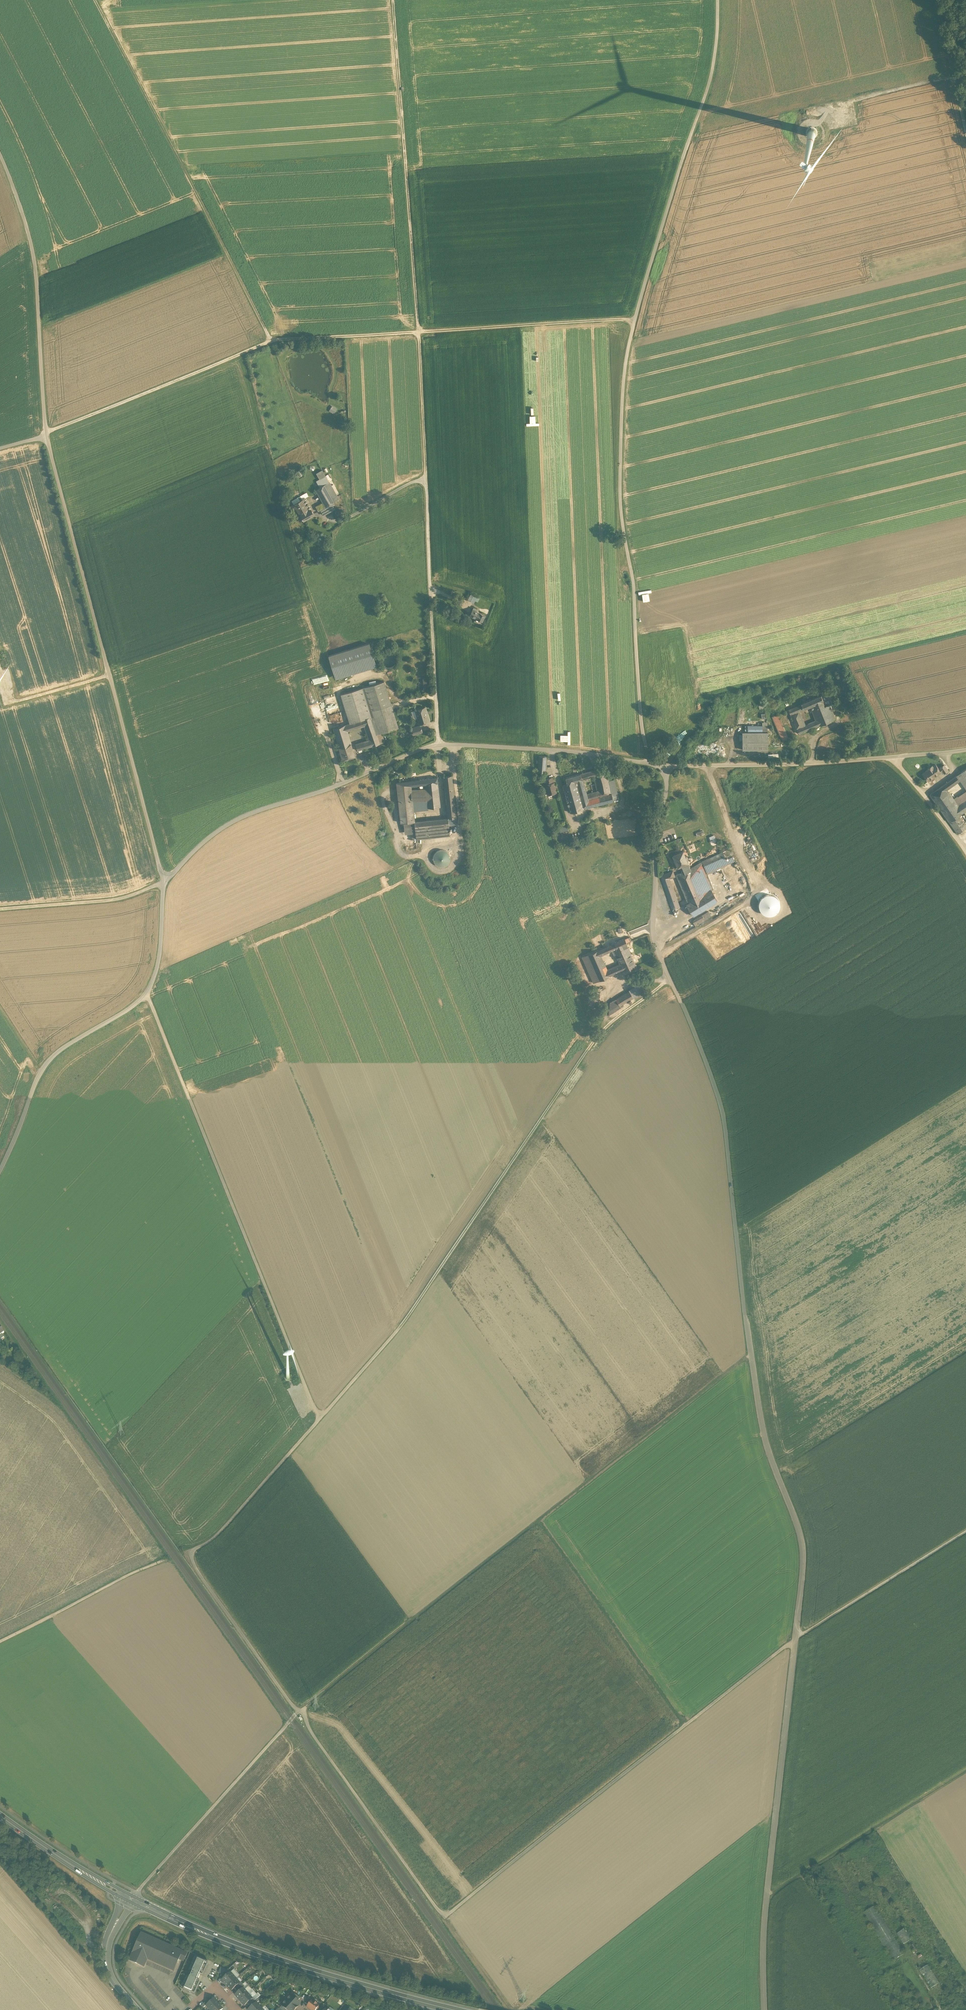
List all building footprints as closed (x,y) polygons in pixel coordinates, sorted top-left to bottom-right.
[(329,411),(334,414),(338,408),(332,405),(329,411)] [(319,488),(330,482),(326,477),(316,482),(319,488)] [(324,503),(326,507),(333,503),(339,500),(330,482),(319,488),(316,490),(324,503)] [(297,503),(305,498),(302,494),(294,498),(297,503)] [(301,515),(311,509),(305,498),(297,503),(295,504),(301,515)] [(324,503),(316,508),(319,511),(322,509),(326,507),(324,503)] [(336,508),(333,503),(326,507),(322,509),(325,515),(336,508)] [(301,515),(295,504),(291,506),(300,522),(304,520),(301,515)] [(311,509),(301,515),(304,520),(314,514),(311,509)] [(471,594),(468,600),(474,604),(478,598),(471,594)] [(474,607),(469,615),(483,622),(486,616),(477,611),(478,610),(474,607)] [(369,643),(329,656),(335,675),(375,662),(369,643)] [(370,711),(391,704),(384,681),(362,688),(370,711)] [(362,719),(371,716),(370,711),(362,688),(341,694),(350,723),(362,719)] [(821,695),(802,703),(803,704),(805,709),(810,706),(823,701),(824,701),(821,695)] [(824,705),(823,701),(810,706),(812,711),(817,709),(817,708),(824,705)] [(371,716),(377,734),(382,732),(398,727),(391,704),(370,711),(371,716)] [(805,709),(803,704),(789,710),(791,714),(800,711),(805,709)] [(825,707),(824,705),(817,708),(817,709),(812,711),(816,720),(818,726),(836,719),(830,704),(825,707)] [(429,721),(425,707),(416,710),(419,722),(423,721),(423,722),(429,721)] [(806,725),(800,711),(791,714),(799,733),(808,730),(806,725)] [(788,738),(778,714),(773,716),(783,740),(788,738)] [(371,716),(362,719),(364,725),(369,740),(371,746),(380,743),(377,734),(371,716)] [(350,723),(345,724),(347,731),(364,725),(362,719),(350,723)] [(816,720),(806,725),(808,730),(818,726),(816,720)] [(339,747),(351,743),(347,731),(345,724),(333,728),(339,747)] [(421,725),(412,728),(413,734),(422,731),(421,725)] [(768,732),(742,732),(742,735),(742,740),(742,749),(767,749),(768,732)] [(369,740),(356,744),(358,750),(371,746),(369,740)] [(351,743),(339,747),(343,760),(355,756),(351,743)] [(547,756),(539,756),(538,771),(546,772),(547,756)] [(923,774),(929,781),(941,772),(940,770),(936,765),(933,767),(933,766),(928,769),(928,770),(923,774)] [(941,769),(940,770),(941,772),(943,774),(944,773),(945,773),(948,771),(945,765),(941,768),(941,769)] [(605,766),(592,770),(593,776),(597,791),(587,794),(590,807),(613,801),(609,781),(605,766)] [(957,776),(960,781),(961,780),(965,788),(965,769),(957,776)] [(580,774),(582,779),(583,779),(593,776),(592,770),(580,774)] [(580,774),(566,778),(567,783),(567,784),(582,779),(580,774)] [(444,776),(448,819),(456,818),(452,776),(444,776)] [(945,784),(948,789),(960,781),(957,776),(945,784)] [(437,777),(410,780),(411,787),(426,784),(437,783),(438,783),(437,777)] [(567,784),(567,783),(563,785),(570,812),(590,807),(587,794),(583,779),(582,779),(567,784)] [(411,787),(410,780),(397,782),(402,823),(404,823),(415,822),(413,810),(411,791),(411,787)] [(613,780),(609,781),(613,801),(618,799),(613,780)] [(552,782),(546,784),(548,794),(551,793),(556,792),(554,782),(552,782)] [(930,794),(949,822),(956,817),(964,813),(955,800),(947,790),(948,789),(945,784),(930,794)] [(440,807),(438,789),(426,790),(428,808),(440,807)] [(413,810),(428,808),(426,790),(422,790),(411,791),(413,810)] [(964,813),(965,811),(965,792),(955,800),(964,813)] [(964,830),(956,817),(949,822),(958,834),(964,830)] [(448,819),(444,819),(445,826),(449,825),(456,825),(456,818),(448,819)] [(415,822),(415,829),(441,826),(441,819),(415,822)] [(415,829),(415,822),(404,823),(405,832),(415,831),(415,829)] [(415,829),(415,831),(416,839),(450,835),(449,825),(445,826),(441,826),(415,829)] [(443,850),(441,850),(439,850),(437,851),(436,852),(435,854),(434,856),(434,858),(434,860),(435,862),(436,864),(437,865),(439,866),(441,867),(443,867),(445,866),(447,865),(448,864),(450,862),(450,860),(451,858),(450,856),(450,854),(449,853),(447,851),(445,850),(443,850)] [(688,863),(682,851),(673,855),(675,862),(674,862),(676,868),(683,865),(687,863),(688,863)] [(690,869),(702,896),(712,890),(713,889),(707,875),(735,861),(733,856),(726,859),(723,852),(702,861),(690,868),(690,869)] [(690,869),(685,871),(676,874),(689,904),(702,896),(690,869)] [(661,876),(672,910),(679,907),(669,878),(674,877),(672,871),(661,876)] [(743,872),(726,882),(729,889),(745,880),(747,879),(743,872)] [(729,889),(732,894),(748,885),(745,880),(729,889)] [(732,894),(726,897),(731,906),(753,894),(748,885),(732,894)] [(702,896),(689,904),(687,905),(693,916),(718,900),(712,890),(702,896)] [(709,912),(693,921),(695,926),(705,920),(711,916),(709,912)] [(625,939),(607,947),(609,952),(613,950),(615,953),(628,947),(626,944),(627,944),(627,943),(625,939)] [(607,947),(595,952),(597,957),(600,955),(609,952),(607,947)] [(636,966),(628,947),(615,953),(620,965),(623,971),(623,972),(636,966)] [(582,958),(593,984),(610,977),(607,971),(600,955),(597,957),(595,952),(582,958)] [(620,965),(607,971),(610,977),(623,971),(620,965)] [(639,985),(609,1004),(609,1013),(643,992),(639,985)] [(577,1071),(572,1080),(577,1083),(582,1074),(577,1071)] [(906,1956),(876,1909),(865,1916),(894,1963),(906,1956)] [(905,1930),(897,1934),(903,1945),(911,1940),(905,1930)] [(141,1933),(128,1961),(144,1968),(147,1961),(174,1972),(179,1960),(183,1962),(188,1953),(141,1933)] [(919,1951),(914,1942),(910,1945),(916,1953),(919,1951)] [(202,1976),(208,1963),(194,1957),(187,1973),(198,1978),(199,1975),(202,1976)] [(939,1983),(928,1965),(920,1970),(931,1988),(939,1983)] [(228,1970),(221,1976),(224,1979),(230,1973),(228,1970)] [(180,1989),(193,1995),(199,1982),(197,1981),(198,1978),(187,1973),(180,1989)] [(236,1979),(230,1973),(224,1979),(221,1981),(227,1987),(236,1979)] [(236,1979),(227,1987),(230,1990),(232,1990),(234,1988),(240,1983),(236,1979)] [(240,1983),(234,1988),(236,1991),(242,1985),(243,1985),(241,1982),(240,1983)] [(242,1985),(236,1991),(238,1993),(243,1989),(245,1987),(242,1985)] [(238,1993),(235,1996),(239,2001),(247,1994),(243,1989),(238,1993)] [(297,1996),(292,1993),(290,1996),(291,1996),(297,2002),(300,1999),(297,1996)] [(247,1994),(239,2001),(244,2006),(247,2004),(252,1999),(247,1994)] [(297,2002),(291,1996),(286,2001),(295,2009),(300,2004),(297,2002)] [(253,1997),(252,1999),(247,2004),(249,2006),(251,2004),(256,2000),(253,1997)] [(206,2006),(209,2009),(212,2009),(218,2004),(213,1999),(210,2002),(206,2006)] [(208,2000),(201,2006),(203,2008),(206,2006),(210,2002),(208,2000)] [(286,2001),(282,2006),(286,2009),(295,2009),(286,2001)] [(311,2001),(306,2008),(309,2009),(316,2009),(317,2009),(318,2008),(318,2007),(319,2006),(311,2001)]
